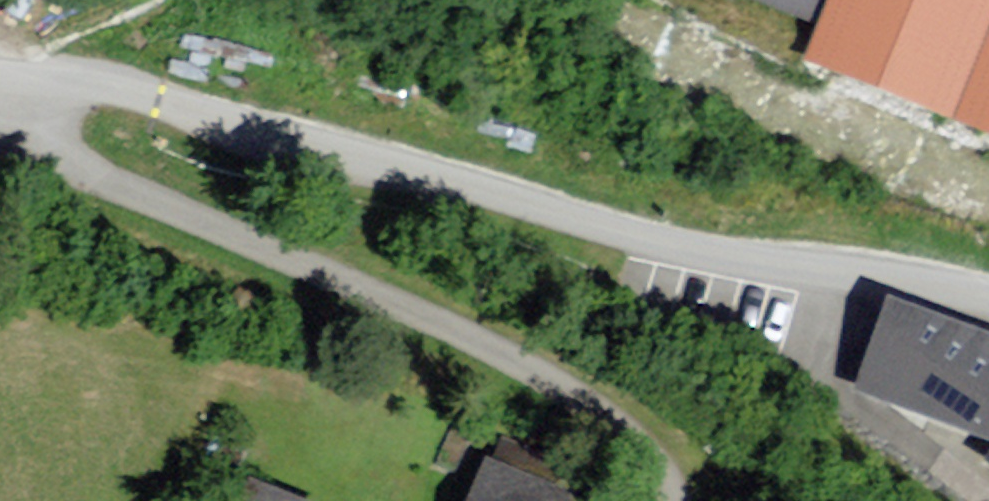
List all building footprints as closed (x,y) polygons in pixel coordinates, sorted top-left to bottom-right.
[(823,14),(828,0),(787,0),(823,14)] [(803,69),(949,128),(988,30),(988,0),(831,0),(803,69)] [(954,133),(988,146),(988,46),(954,133)] [(883,305),(858,381),(988,424),(988,340),(883,305)] [(480,468),(466,500),(556,500),(480,468)] [(232,500),(272,500),(236,489),(232,500)]
